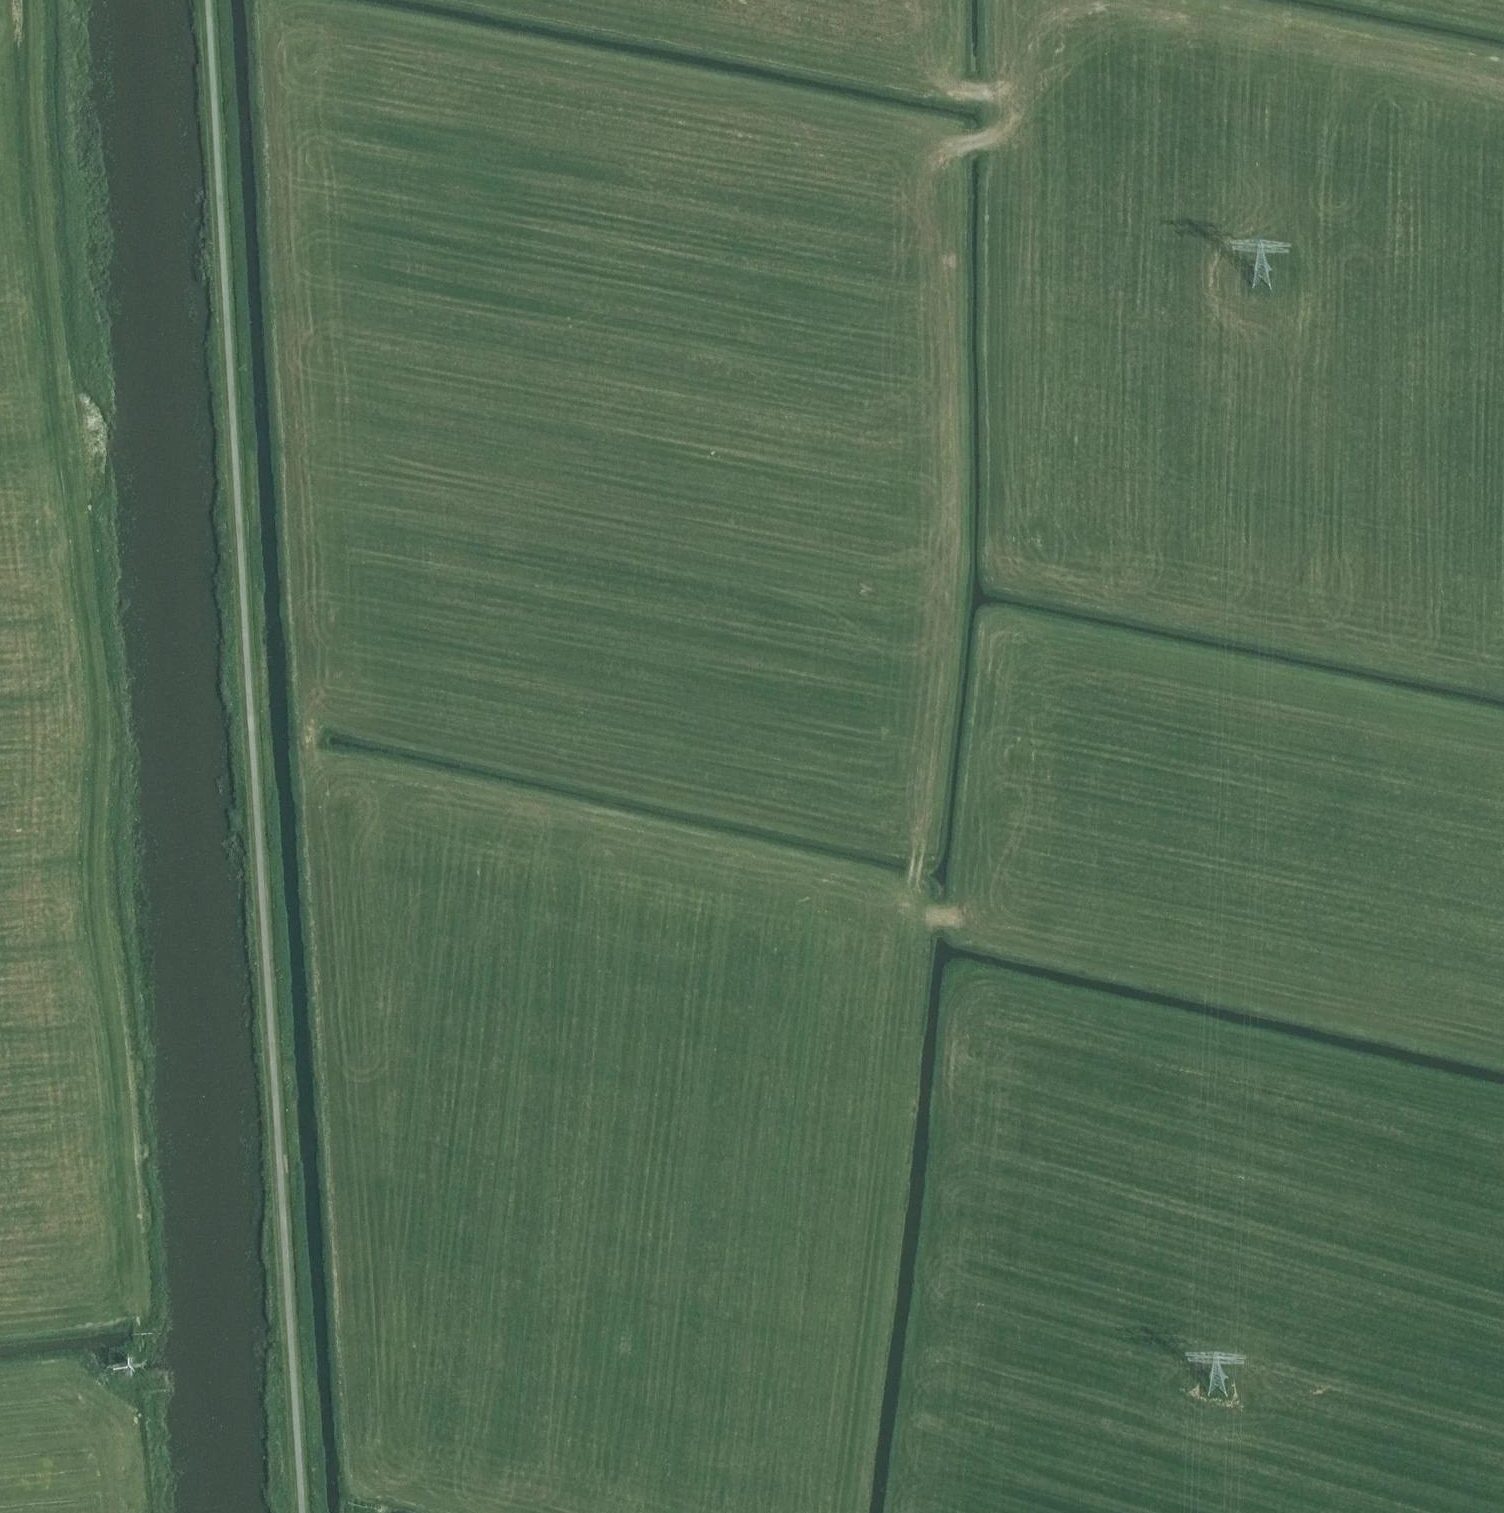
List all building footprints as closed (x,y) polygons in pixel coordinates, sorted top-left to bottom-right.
[(122,1361),(122,1369),(122,1373),(134,1373),(134,1361),(122,1361)]
